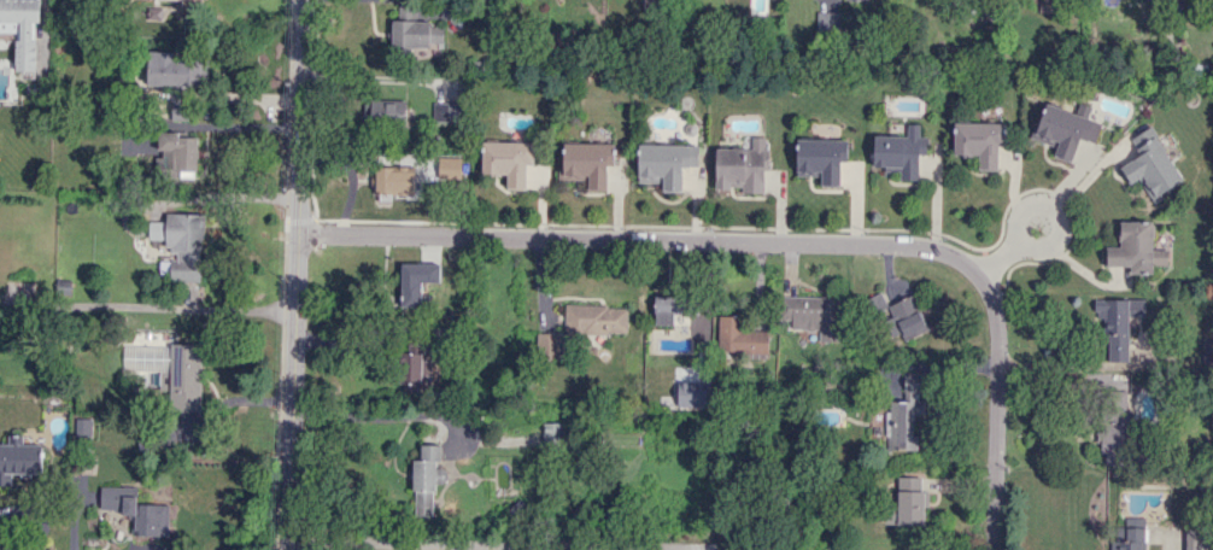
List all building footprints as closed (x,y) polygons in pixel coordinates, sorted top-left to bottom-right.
[(15,70),(38,70),(39,0),(0,0),(0,32),(15,32),(15,70)] [(183,8),(201,9),(202,0),(183,0),(183,8)] [(817,31),(839,31),(840,12),(817,12),(817,31)] [(428,43),(444,43),(444,26),(431,25),(431,20),(391,20),(390,47),(428,48),(428,43)] [(148,85),(201,86),(202,60),(173,59),(173,51),(149,51),(148,85)] [(171,119),(189,120),(190,94),(171,93),(171,119)] [(405,99),(362,101),(363,122),(406,121),(405,99)] [(433,120),(459,121),(460,102),(434,102),(433,120)] [(1102,120),(1043,104),(1033,139),(1056,145),(1053,156),(1073,161),(1079,138),(1096,143),(1102,120)] [(954,154),(979,154),(979,169),(998,169),(998,144),(1004,144),(1004,122),(954,122),(954,154)] [(907,135),(874,135),(873,167),(900,168),(900,179),(918,179),(919,154),(927,154),(927,136),(920,135),(920,123),(907,123),(907,135)] [(1183,181),(1150,126),(1130,138),(1140,154),(1120,167),(1130,183),(1139,178),(1153,200),(1183,181)] [(197,178),(198,137),(181,136),(181,131),(160,131),(159,167),(172,167),(172,177),(197,178)] [(716,148),(716,188),(742,188),(742,193),(764,193),(764,167),(769,167),(769,147),(765,147),(765,136),(751,136),(751,148),(716,148)] [(153,138),(122,140),(123,154),(154,152),(153,138)] [(796,175),(821,175),(821,185),(840,186),(840,160),(848,161),(848,139),(797,139),(796,175)] [(507,189),(526,189),(527,163),(535,164),(535,142),(483,140),(482,173),(508,174),(507,189)] [(607,165),(613,165),(614,143),(562,142),(562,179),(588,179),(588,189),(607,189),(607,165)] [(682,190),(683,165),(699,165),(699,144),(639,144),(639,182),(663,182),(663,190),(682,190)] [(460,154),(392,155),(392,166),(376,166),(376,193),(423,193),(423,184),(460,184),(460,154)] [(203,213),(166,213),(166,221),(150,221),(150,239),(168,239),(168,255),(171,255),(171,282),(202,282),(203,213)] [(1153,248),(1154,221),(1120,221),(1120,246),(1107,246),(1107,266),(1130,266),(1130,273),(1153,273),(1153,265),(1167,265),(1168,248),(1153,248)] [(440,263),(401,263),(401,306),(422,306),(422,282),(440,282),(440,263)] [(869,296),(874,312),(887,307),(882,292),(869,296)] [(900,342),(928,330),(913,294),(888,305),(892,316),(890,317),(900,342)] [(655,295),(655,325),(674,324),(674,314),(686,314),(686,295),(655,295)] [(780,319),(792,319),(791,329),(820,329),(820,341),(840,342),(841,296),(781,295),(780,319)] [(1128,316),(1145,316),(1145,298),(1096,299),(1096,314),(1105,314),(1106,361),(1128,361),(1128,316)] [(627,333),(627,305),(565,305),(565,332),(627,333)] [(718,352),(768,353),(769,330),(741,329),(742,316),(719,315),(718,352)] [(559,358),(559,333),(537,332),(536,358),(559,358)] [(121,372),(144,373),(143,388),(169,389),(169,409),(200,410),(201,345),(122,343),(121,372)] [(419,392),(420,374),(434,374),(434,360),(423,359),(423,353),(403,352),(401,391),(419,392)] [(887,449),(917,449),(917,436),(913,436),(913,413),(924,413),(924,372),(904,372),(904,400),(886,400),(887,449)] [(1127,465),(1127,390),(1105,390),(1104,465),(1127,465)] [(562,442),(563,422),(544,422),(543,442),(562,442)] [(42,444),(29,444),(29,435),(8,435),(8,444),(0,444),(0,485),(12,485),(12,473),(42,473),(42,444)] [(413,516),(436,516),(437,462),(441,462),(441,445),(421,444),(421,459),(414,459),(413,516)] [(897,489),(918,490),(918,476),(897,476),(897,489)] [(137,487),(100,486),(100,509),(123,510),(123,514),(134,515),(133,535),(168,535),(169,504),(137,503),(137,487)] [(924,524),(924,490),(897,491),(898,524),(924,524)] [(1145,527),(1145,517),(1123,516),(1123,526),(1145,527)] [(1112,528),(1113,549),(1144,549),(1144,527),(1112,528)] [(1210,529),(1187,528),(1186,549),(1210,549),(1210,529)]
